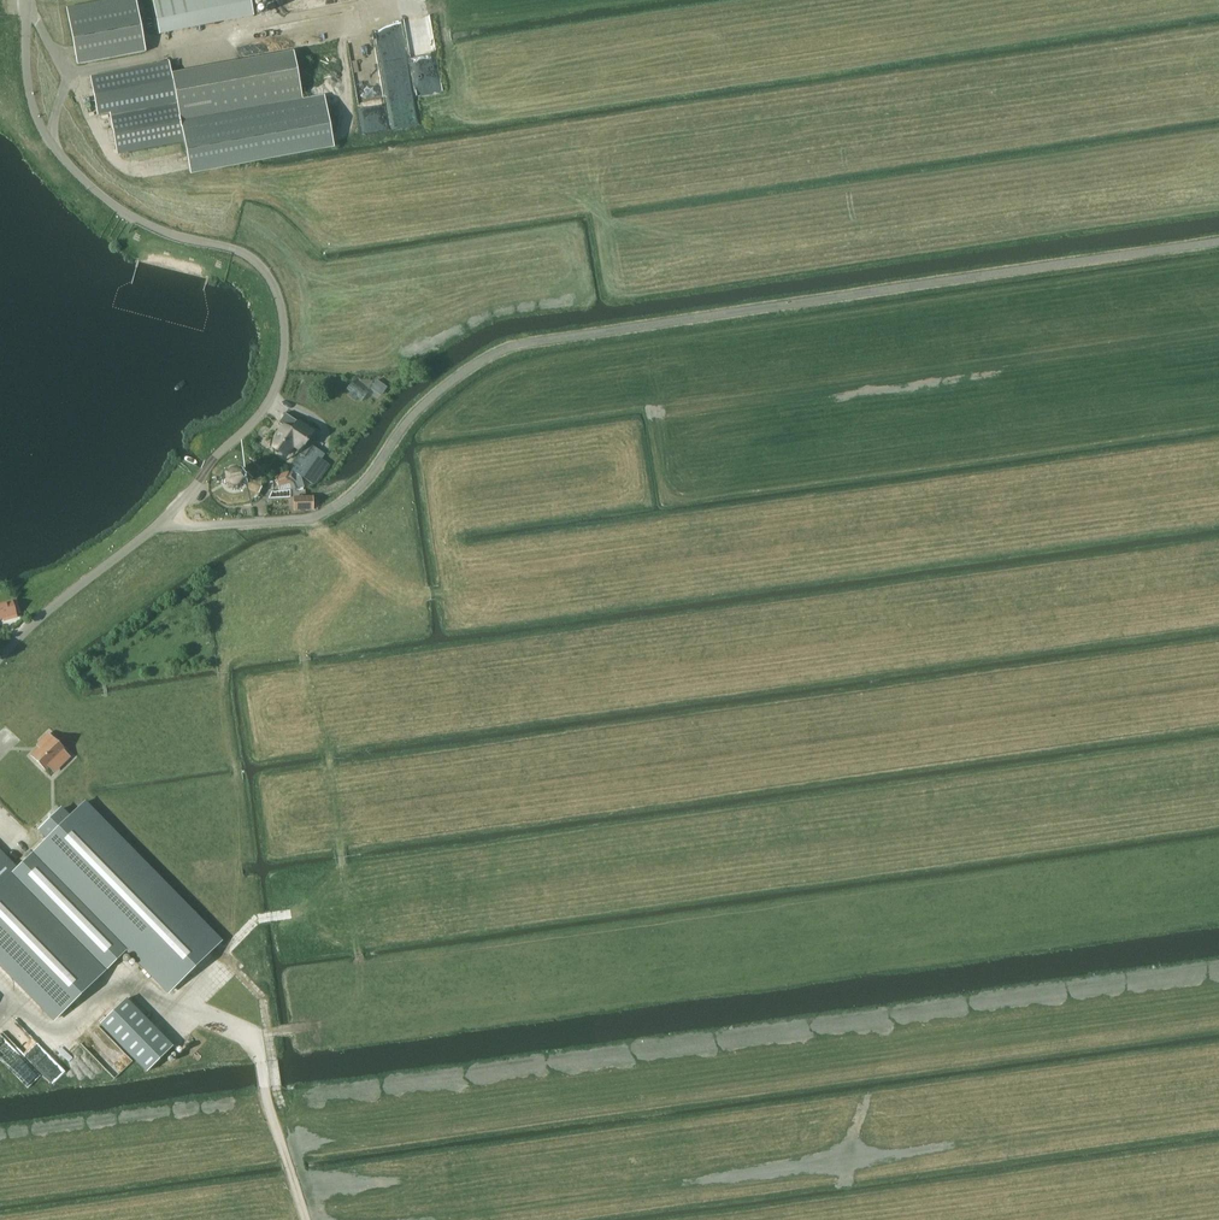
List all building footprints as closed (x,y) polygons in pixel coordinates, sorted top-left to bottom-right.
[(67,10),(77,65),(145,51),(136,0),(120,0),(67,10)] [(159,31),(255,15),(252,0),(154,0),(159,31)] [(294,54),(172,76),(181,121),(302,98),(294,54)] [(98,116),(177,101),(169,62),(90,76),(98,116)] [(325,97),(181,124),(190,171),(333,145),(325,97)] [(177,102),(111,114),(117,153),(184,141),(177,102)] [(377,380),(371,388),(381,396),(387,387),(377,380)] [(284,425),(269,446),(285,458),(293,446),(302,452),(308,443),(315,433),(286,412),(279,421),(284,425)] [(309,442),(290,468),(307,480),(314,485),(329,464),(323,459),(326,454),(309,442)] [(243,483),(245,478),(243,474),(240,470),(236,468),(231,468),(227,470),(224,474),(223,478),(224,483),(227,487),(232,489),(236,489),(241,487),(243,483)] [(293,471),(276,476),(279,487),(290,483),(292,489),(304,487),(301,478),(300,477),(295,478),(293,471)] [(313,509),(313,497),(294,497),(294,510),(313,509)] [(0,604),(0,620),(3,619),(4,621),(16,618),(15,615),(16,615),(16,614),(20,613),(16,600),(13,601),(0,604)] [(45,770),(49,767),(56,760),(61,765),(70,757),(64,751),(65,751),(48,734),(42,740),(44,743),(39,748),(31,756),(45,770)] [(55,1019),(127,948),(169,991),(220,941),(84,802),(69,817),(62,810),(55,817),(48,823),(49,824),(42,830),(48,837),(17,868),(0,851),(0,963),(55,1019)] [(171,1045),(126,999),(100,1024),(146,1071),(171,1045)]
